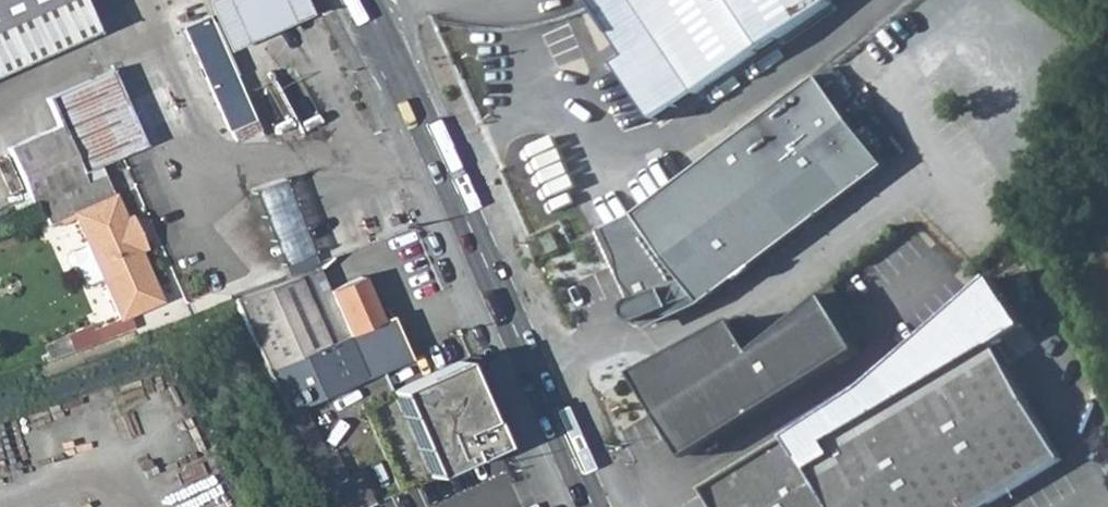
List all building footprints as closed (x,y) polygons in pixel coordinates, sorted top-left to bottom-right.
[(81,0),(0,0),(0,75),(96,31),(81,0)] [(307,10),(302,0),(206,0),(226,46),(307,10)] [(634,55),(623,63),(659,117),(829,6),(835,2),(834,0),(596,0),(634,55)] [(212,22),(189,32),(232,129),(255,120),(212,22)] [(10,144),(34,194),(48,223),(71,212),(86,243),(102,277),(121,318),(163,298),(104,172),(88,179),(84,172),(82,166),(139,140),(105,68),(49,94),(62,120),(10,144)] [(642,211),(603,228),(637,301),(632,304),(630,308),(631,312),(633,316),(636,319),(639,321),(644,319),(648,325),(704,299),(707,304),(890,166),(823,76),(642,211)] [(315,248),(294,195),(285,172),(250,187),(254,197),(281,261),(315,248)] [(564,247),(558,235),(545,241),(551,254),(564,247)] [(102,277),(86,243),(74,249),(71,252),(69,257),(72,262),(77,263),(85,280),(90,282),(102,277)] [(274,383),(286,408),(319,395),(317,390),(314,383),(390,352),(377,322),(380,321),(361,276),(328,290),(321,270),(235,305),(241,318),(259,354),(268,372),(274,383)] [(791,436),(716,481),(705,488),(716,506),(976,506),(1059,457),(992,347),(1024,327),(992,274),(923,335),(866,382),(820,417),(791,436)] [(864,337),(835,288),(763,343),(750,326),(742,313),(646,371),(665,403),(706,451),(870,346),(864,337)] [(429,477),(498,447),(460,359),(391,389),(429,477)] [(310,456),(325,449),(302,402),(286,408),(310,455),(310,456)] [(336,506),(359,506),(370,503),(354,469),(345,473),(332,446),(325,449),(310,456),(336,506)]
